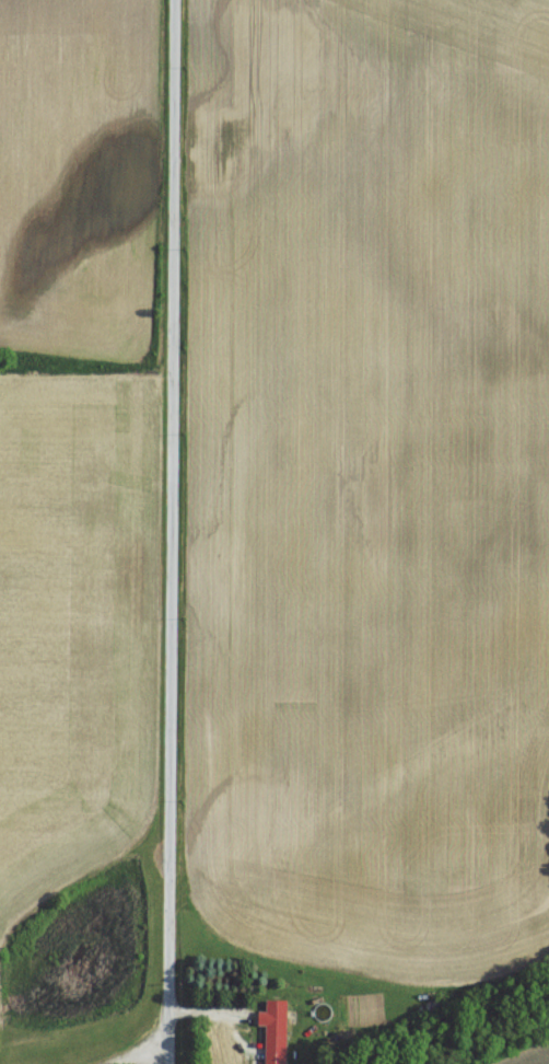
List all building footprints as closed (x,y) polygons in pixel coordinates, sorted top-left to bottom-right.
[(261,1063),(283,1063),(284,1000),(263,999),(263,1012),(255,1012),(255,1024),(262,1024),(261,1063)]
